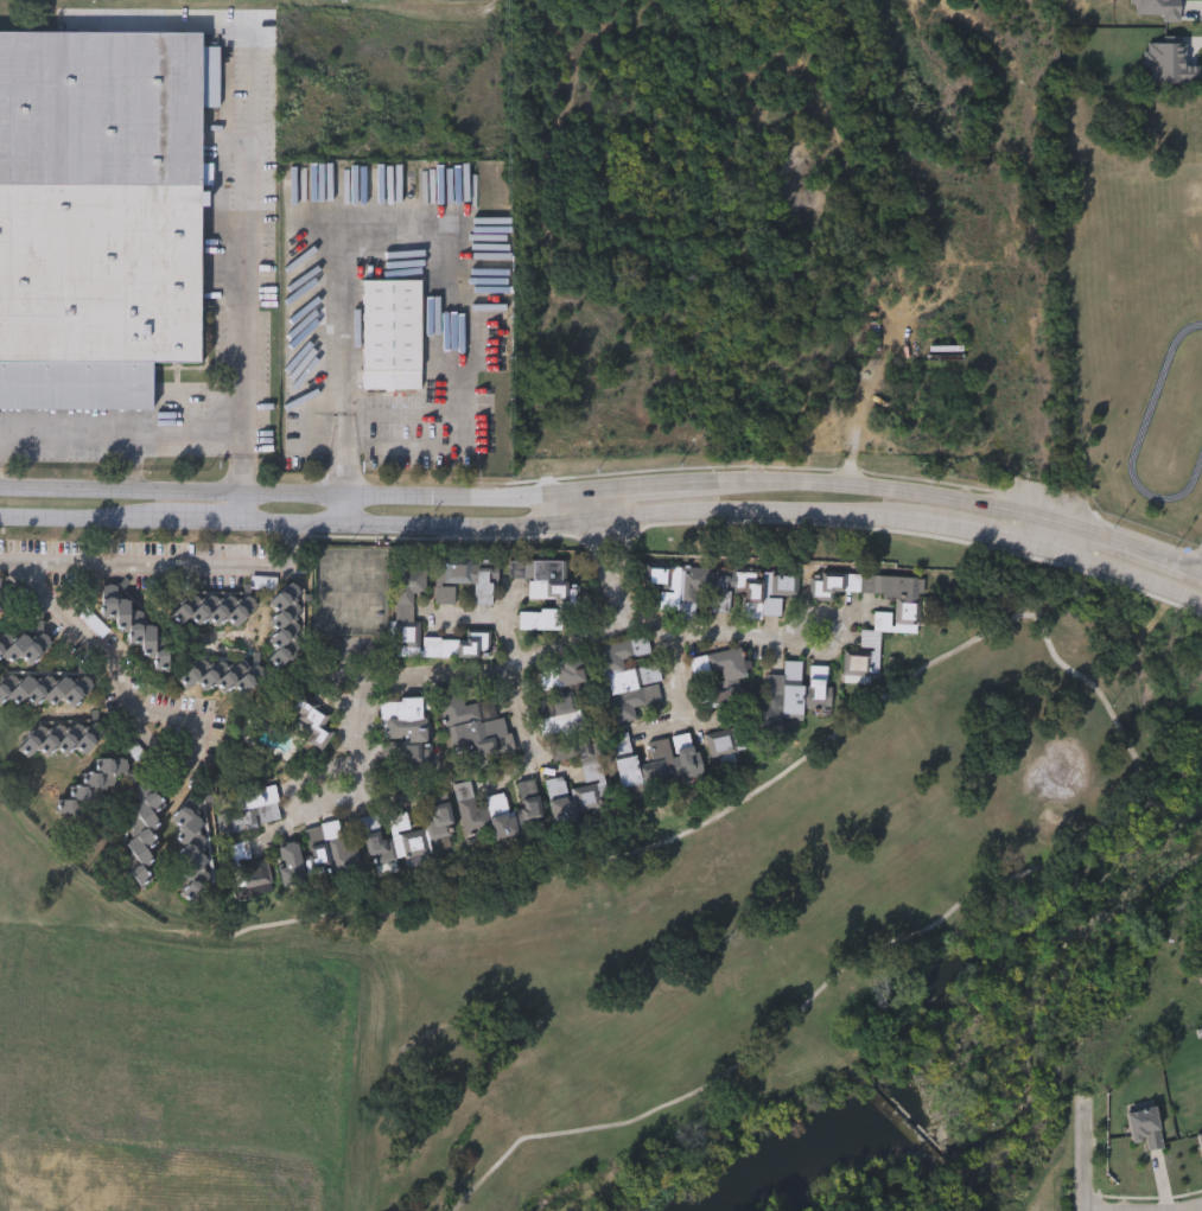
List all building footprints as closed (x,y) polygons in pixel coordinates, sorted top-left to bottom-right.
[(153,410),(0,410),(0,32),(202,33),(202,47),(220,47),(220,108),(201,108),(201,365),(153,364),(153,410)] [(398,254),(398,223),(420,223),(420,254),(398,254)] [(362,389),(362,282),(421,282),(421,389),(362,389)] [(435,605),(435,562),(476,562),(476,569),(492,569),(492,606),(475,605),(475,585),(456,585),(456,605),(435,605)] [(510,562),(565,562),(565,600),(528,600),(528,579),(510,579),(510,562)] [(799,573),(797,597),(782,597),(781,617),(655,611),(656,594),(645,594),(647,566),(799,573)] [(413,594),(412,643),(395,643),(396,568),(426,568),(426,594),(413,594)] [(923,578),(921,633),(880,632),(879,677),(842,676),(844,650),(859,650),(860,631),(873,631),(875,612),(895,613),(895,597),(834,594),(834,603),(810,601),(812,574),(923,578)] [(267,604),(292,584),(301,594),(293,601),(304,613),(293,622),(303,632),(282,648),(291,659),(275,671),(267,659),(276,652),(267,642),(275,635),(267,623),(276,614),(267,604)] [(182,597),(192,606),(202,594),(210,603),(218,593),(227,600),(234,593),(243,603),(250,595),(266,608),(252,625),(243,618),(235,626),(225,618),(216,627),(206,619),(197,629),(189,620),(179,632),(163,618),(182,597)] [(129,599),(129,613),(139,613),(138,625),(157,625),(155,651),(167,651),(167,671),(152,671),(153,661),(140,661),(141,646),(128,646),(128,632),(115,632),(116,619),(101,619),(102,598),(129,599)] [(519,611),(561,611),(561,631),(519,631),(519,611)] [(83,622),(91,613),(109,631),(101,639),(83,622)] [(4,657),(0,659),(0,634),(8,630),(12,637),(40,623),(53,648),(25,663),(23,657),(7,664),(4,657)] [(490,637),(490,658),(422,658),(422,636),(490,637)] [(602,674),(597,648),(648,637),(651,656),(624,662),(625,668),(602,674)] [(691,656),(743,652),(745,678),(738,678),(744,760),(707,763),(706,734),(717,734),(713,683),(721,683),(721,675),(693,676),(691,656)] [(193,662),(199,669),(210,658),(218,668),(227,659),(235,668),(242,661),(252,671),(259,665),(269,677),(253,693),(248,687),(240,695),(230,684),(221,694),(211,683),(202,691),(193,683),(185,690),(174,680),(193,662)] [(583,687),(541,690),(539,663),(580,659),(583,687)] [(768,676),(783,676),(784,663),(831,665),(829,718),(767,715),(768,676)] [(12,691),(0,705),(0,684),(11,674),(19,681),(27,673),(49,693),(76,664),(96,683),(65,716),(45,697),(32,712),(12,691)] [(664,701),(634,707),(636,720),(615,725),(604,675),(656,664),(664,701)] [(555,718),(548,699),(571,690),(578,709),(555,718)] [(514,757),(457,769),(443,699),(463,695),(465,705),(494,699),(497,720),(507,718),(514,757)] [(383,700),(424,699),(425,742),(420,742),(420,758),(386,759),(383,700)] [(294,739),(287,753),(271,744),(294,700),(329,719),(324,727),(333,732),(322,754),(294,739)] [(89,758),(71,750),(68,757),(52,750),(50,757),(33,750),(30,758),(19,753),(27,734),(42,741),(45,734),(61,741),(64,733),(81,740),(88,722),(102,729),(89,758)] [(636,753),(642,785),(622,790),(611,735),(628,732),(632,754),(636,753)] [(673,737),(694,733),(701,770),(680,773),(673,737)] [(641,760),(651,758),(648,742),(668,738),(678,777),(648,785),(641,760)] [(585,786),(579,744),(597,741),(605,808),(579,811),(577,788),(585,786)] [(127,777),(116,777),(115,792),(100,792),(100,818),(57,818),(58,788),(82,788),(82,773),(95,773),(95,759),(127,759),(127,777)] [(575,821),(553,826),(545,780),(567,777),(575,821)] [(454,784),(471,782),(476,809),(488,807),(486,798),(505,795),(509,814),(522,811),(517,783),(535,780),(543,828),(465,842),(454,784)] [(281,822),(231,830),(229,817),(239,816),(234,791),(275,784),(281,822)] [(126,882),(136,786),(163,789),(154,866),(148,865),(146,885),(126,882)] [(430,841),(425,821),(435,818),(428,790),(445,786),(456,836),(430,841)] [(192,880),(171,863),(185,846),(173,836),(179,830),(168,822),(190,796),(203,807),(195,815),(204,823),(196,833),(206,842),(198,853),(208,861),(192,880)] [(361,818),(383,814),(383,817),(407,812),(411,833),(425,830),(430,854),(394,861),(395,863),(371,867),(361,818)] [(304,829),(344,821),(355,872),(330,877),(330,875),(313,879),(304,829)] [(286,890),(275,848),(297,843),(306,885),(286,890)] [(237,862),(265,856),(274,894),(247,901),(237,862)] [(1146,1149),(1144,1136),(1131,1139),(1125,1109),(1155,1103),(1162,1146),(1146,1149)]
